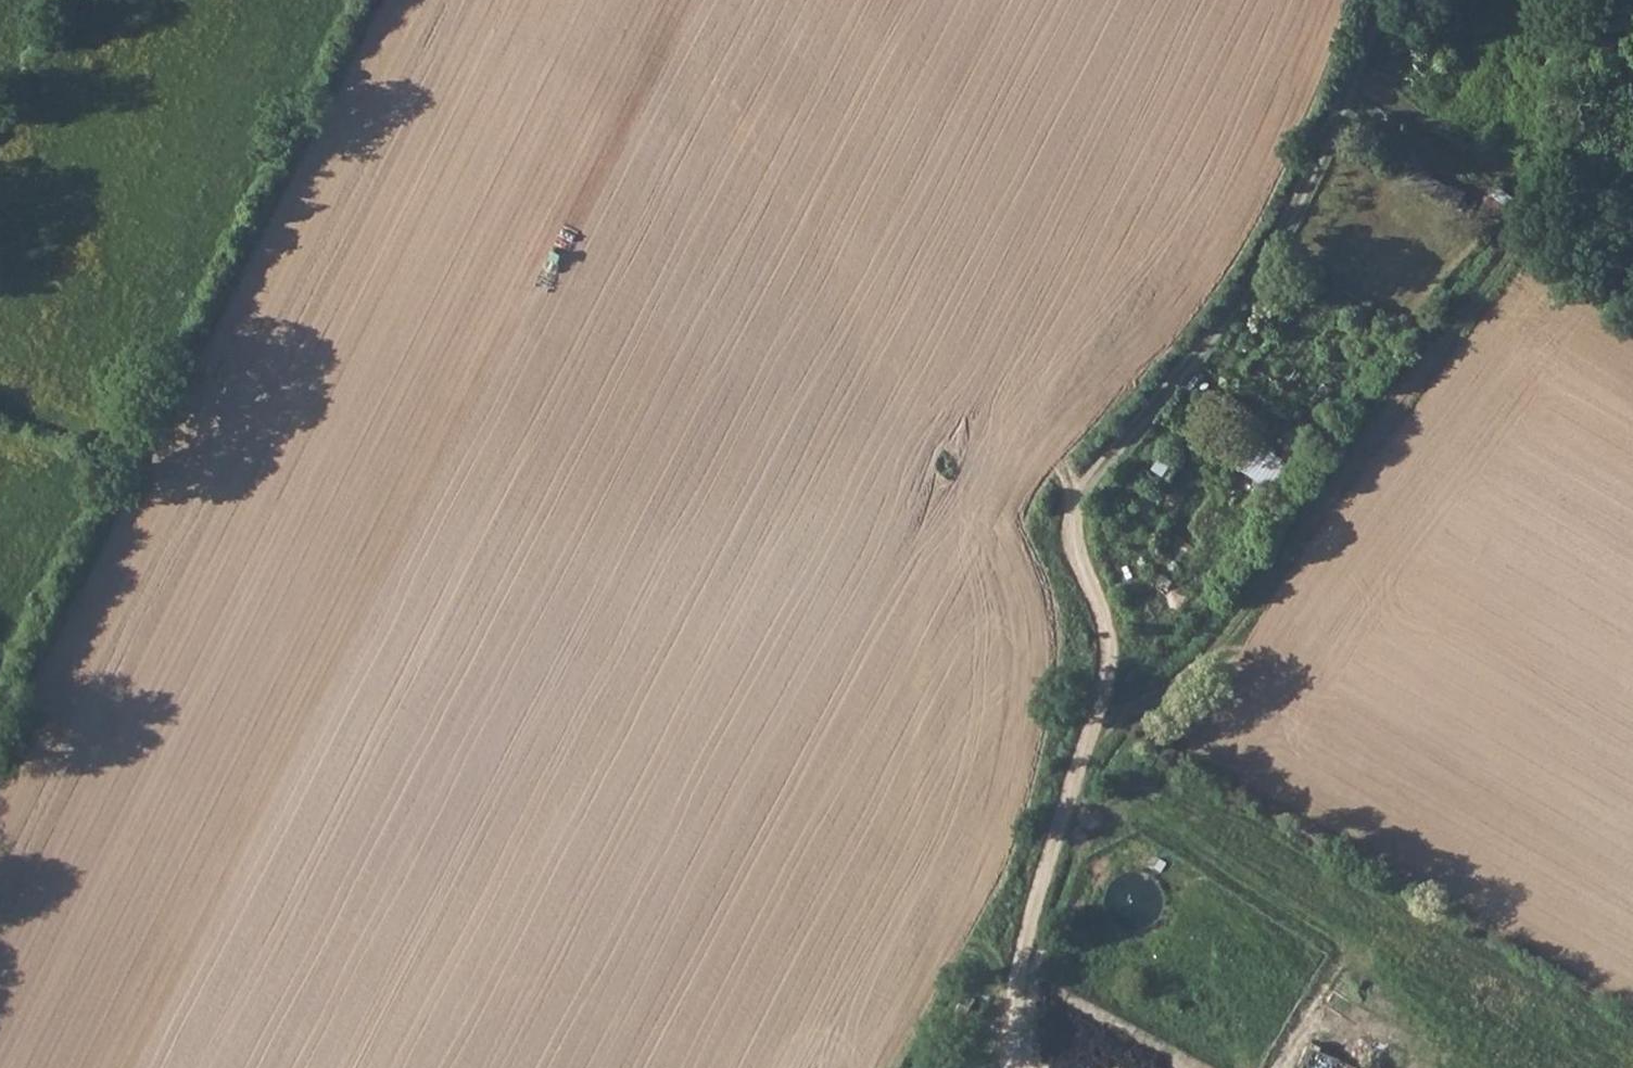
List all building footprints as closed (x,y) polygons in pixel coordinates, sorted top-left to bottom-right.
[(1225,461),(1287,490),(1301,460),(1239,431),(1225,461)]
